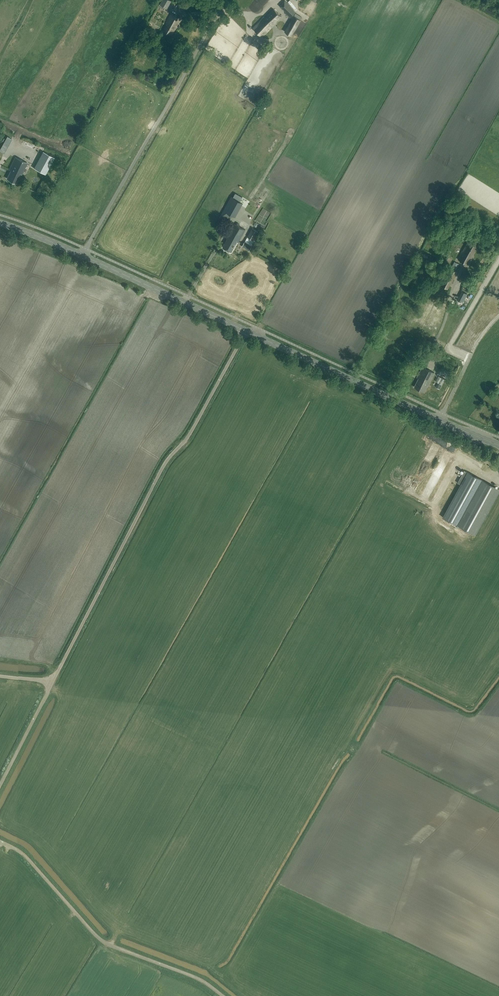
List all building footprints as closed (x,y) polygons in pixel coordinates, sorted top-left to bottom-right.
[(170,0),(169,0),(163,0),(160,4),(158,6),(164,10),(170,0)] [(291,18),(297,12),(292,7),(287,12),(286,13),(291,18)] [(272,26),(281,16),(274,9),(265,18),(264,17),(253,28),(262,37),(272,27),(272,26)] [(172,35),(179,22),(181,19),(171,13),(166,23),(167,24),(163,30),(172,35)] [(291,36),(302,17),(295,13),(285,32),(291,36)] [(43,151),(34,168),(45,174),(54,157),(43,151)] [(22,174),(27,163),(15,157),(10,170),(11,170),(7,179),(16,183),(21,174),(22,174)] [(235,217),(243,203),(240,201),(242,198),(233,193),(219,218),(228,222),(232,215),(235,217)] [(238,243),(245,230),(235,224),(227,239),(223,247),(231,252),(237,242),(238,243)] [(253,240),(258,231),(252,228),(247,237),(253,240)] [(472,257),(478,245),(469,240),(463,251),(463,250),(458,260),(468,265),(473,257),(472,257)] [(249,251),(252,246),(244,242),(242,247),(249,251)] [(456,271),(459,264),(454,262),(451,268),(450,268),(441,285),(448,289),(457,271),(456,271)] [(428,386),(435,373),(423,367),(417,378),(419,379),(414,387),(424,392),(427,385),(428,386)] [(443,517),(475,535),(498,492),(498,489),(464,470),(457,483),(461,485),(443,517)]
